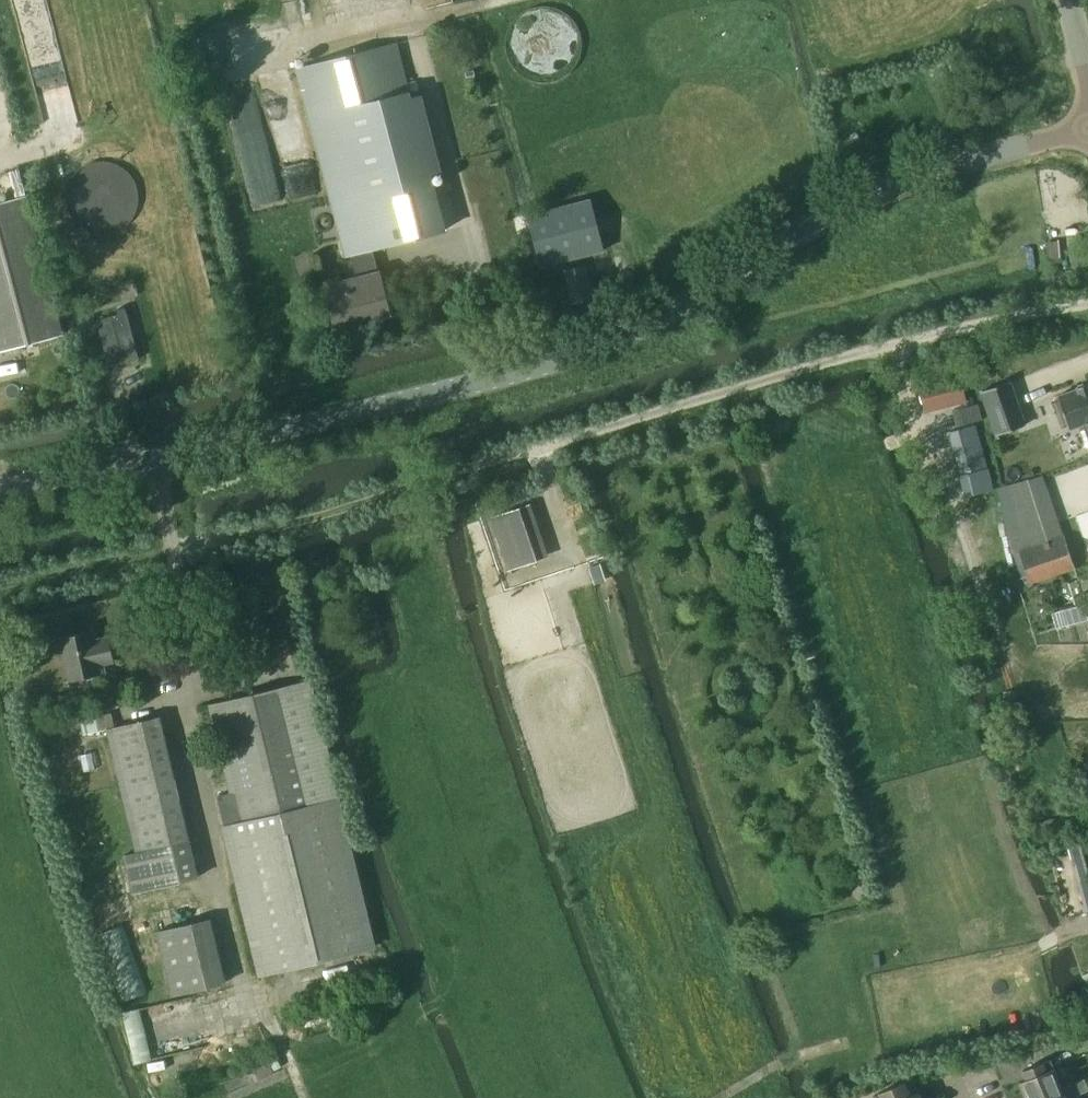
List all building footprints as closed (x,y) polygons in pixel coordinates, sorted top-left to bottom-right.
[(350,256),(372,250),(446,230),(431,174),(442,171),(422,94),(412,97),(396,41),(294,68),(345,257),(350,256)] [(864,144),(860,130),(841,136),(846,150),(864,144)] [(0,201),(0,351),(64,335),(28,194),(0,201)] [(588,202),(525,219),(538,270),(601,253),(588,202)] [(1070,239),(1074,272),(1087,270),(1087,248),(1084,249),(1083,238),(1070,239)] [(1060,240),(1047,242),(1049,263),(1063,261),(1060,240)] [(372,250),(350,256),(356,277),(324,286),(335,327),(390,313),(379,271),(378,271),(372,250)] [(595,297),(587,263),(562,268),(571,303),(595,297)] [(130,313),(101,321),(112,367),(142,360),(130,313)] [(916,384),(917,389),(922,408),(966,396),(959,372),(916,384)] [(1009,380),(980,390),(996,434),(1025,424),(1009,380)] [(1076,388),(1056,395),(1058,400),(1053,401),(1061,425),(1066,424),(1068,428),(1077,425),(1084,446),(1087,444),(1087,384),(1087,383),(1076,387),(1076,388)] [(978,404),(952,411),(956,426),(982,419),(978,404)] [(986,462),(976,424),(948,432),(959,470),(986,462)] [(1075,569),(1075,567),(1064,534),(1046,485),(1043,475),(998,487),(1000,495),(1007,530),(1012,550),(1021,578),(1028,577),(1030,584),(1075,569)] [(489,517),(507,571),(537,561),(519,507),(489,517)] [(599,564),(589,567),(594,583),(604,580),(599,564)] [(91,631),(60,638),(70,680),(100,673),(98,665),(113,661),(108,636),(93,640),(91,631)] [(208,704),(229,792),(216,795),(258,973),(370,947),(335,798),(340,797),(311,679),(208,704)] [(199,877),(161,715),(106,728),(135,852),(123,855),(133,894),(199,877)] [(1068,845),(1087,916),(1087,915),(1087,840),(1068,845)] [(154,932),(169,996),(220,983),(205,920),(154,932)] [(97,935),(121,1002),(148,993),(124,925),(97,935)] [(1062,1087),(1053,1067),(1052,1067),(1049,1060),(1021,1071),(1024,1079),(1019,1081),(1025,1097),(1052,1097),(1070,1090),(1073,1096),(1081,1093),(1076,1081),(1062,1087)] [(1087,1090),(1087,1088),(1086,1084),(1084,1078),(1076,1081),(1081,1093),(1087,1090)] [(919,1090),(910,1094),(904,1081),(879,1092),(881,1097),(922,1097),(919,1090)]
